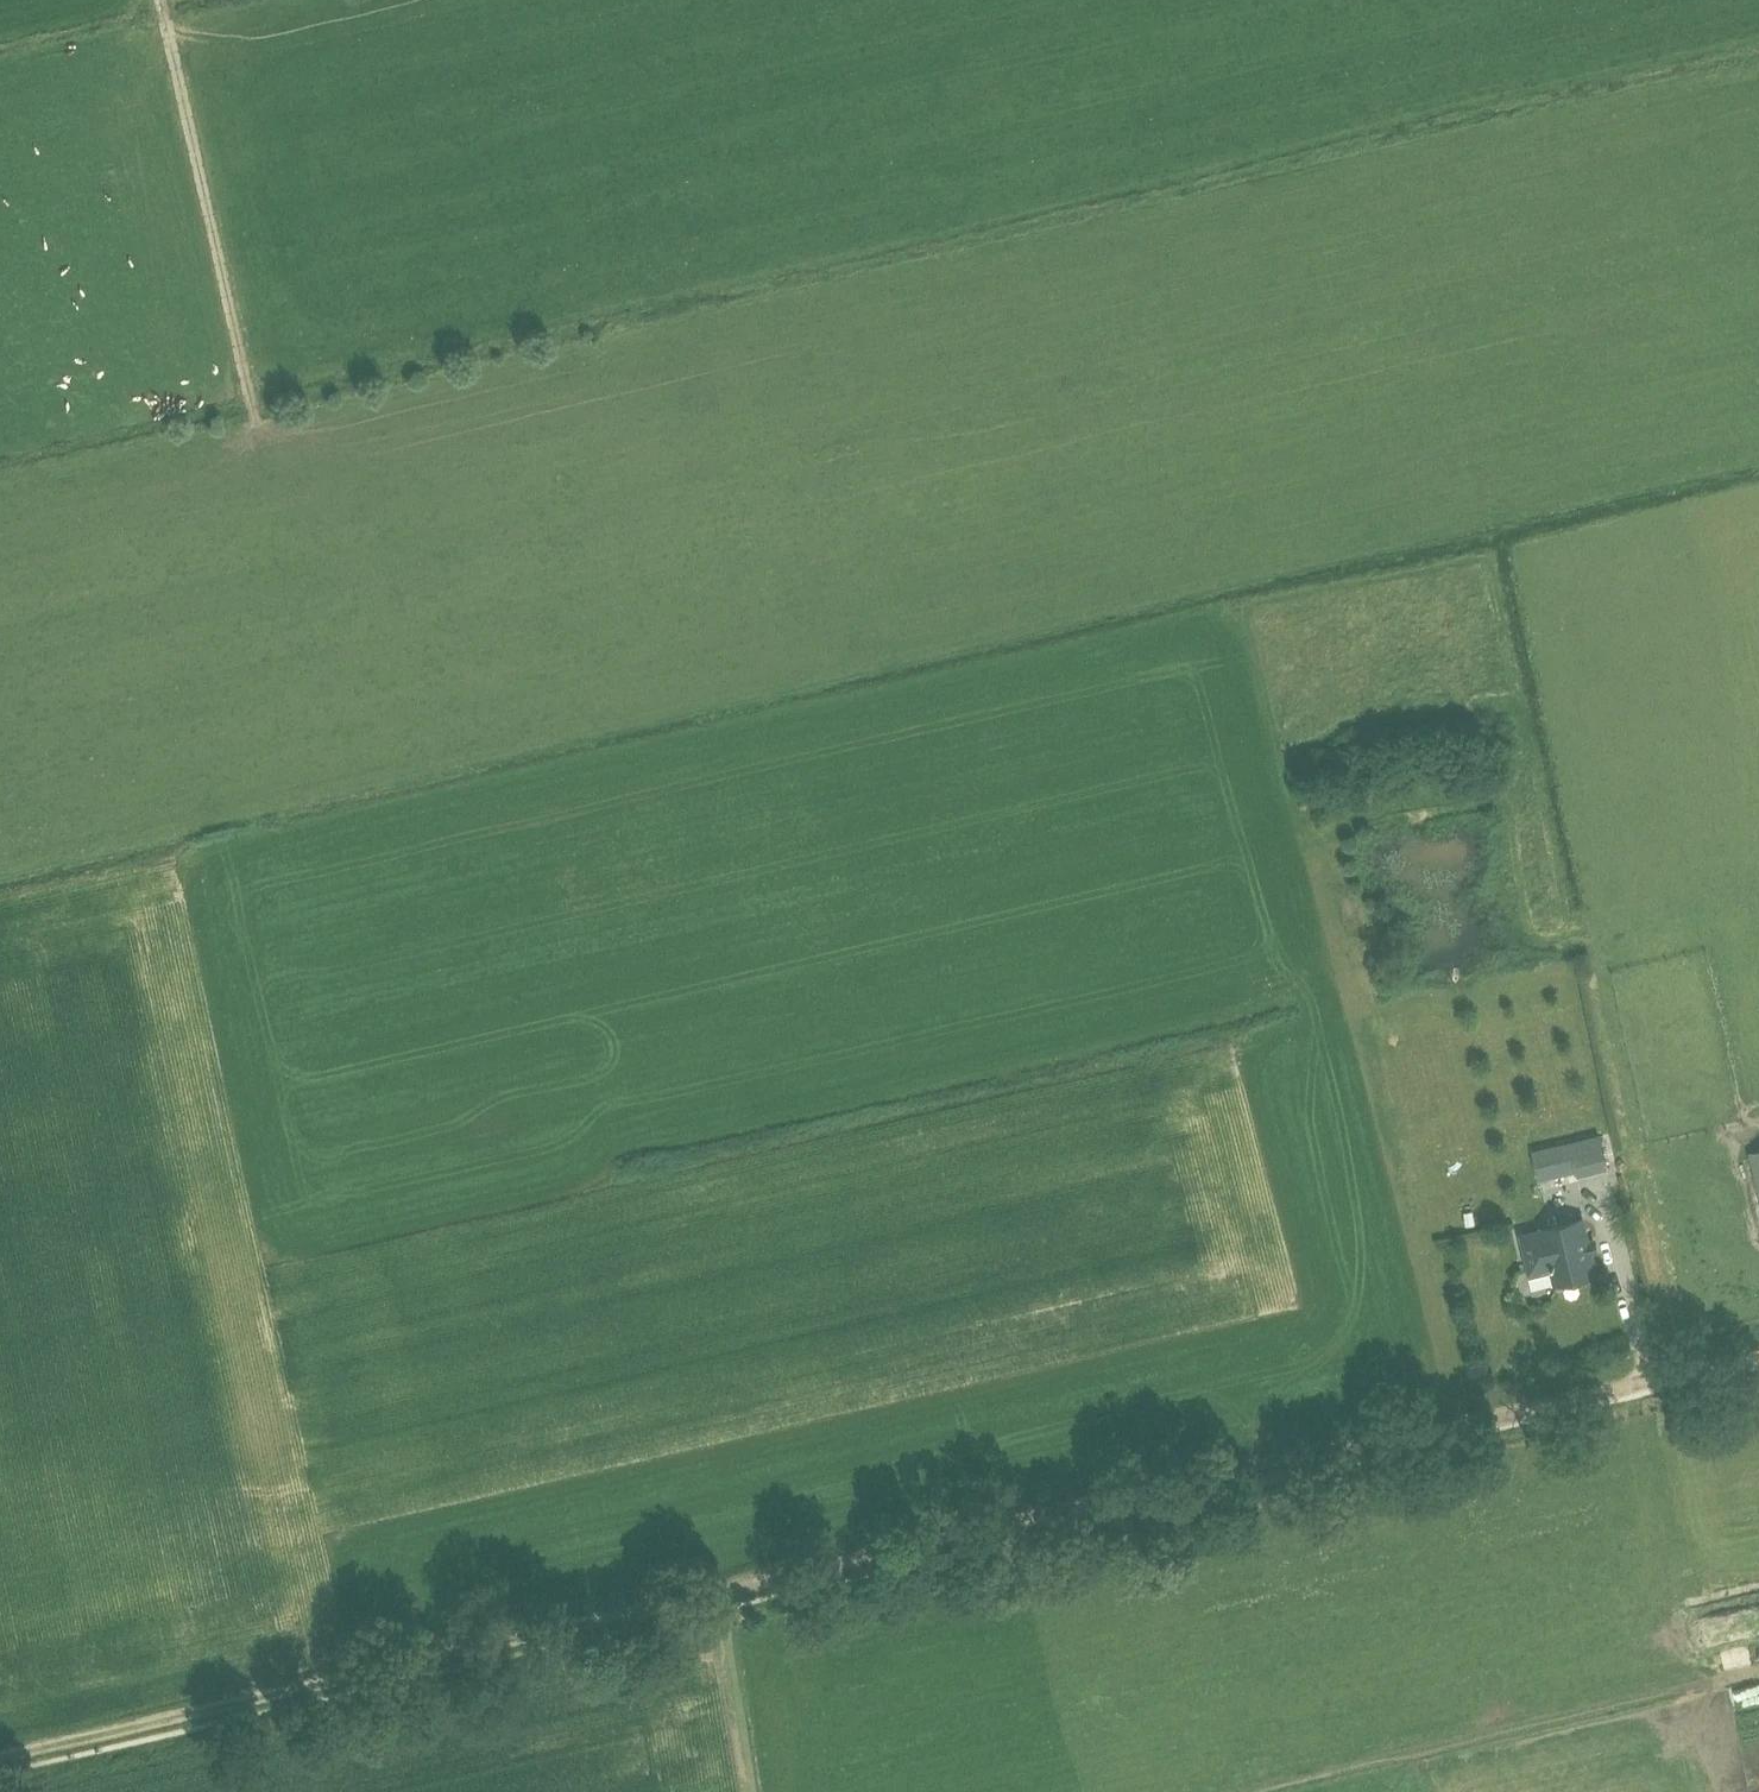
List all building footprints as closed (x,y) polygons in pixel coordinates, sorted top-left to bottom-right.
[(1572,1172),(1608,1163),(1601,1134),(1532,1150),(1539,1180),(1572,1172)] [(1748,1152),(1758,1198),(1758,1150),(1748,1152)] [(1583,1218),(1542,1228),(1543,1230),(1522,1235),(1531,1272),(1552,1267),(1556,1283),(1559,1282),(1563,1285),(1571,1282),(1574,1279),(1596,1273),(1583,1218)]
